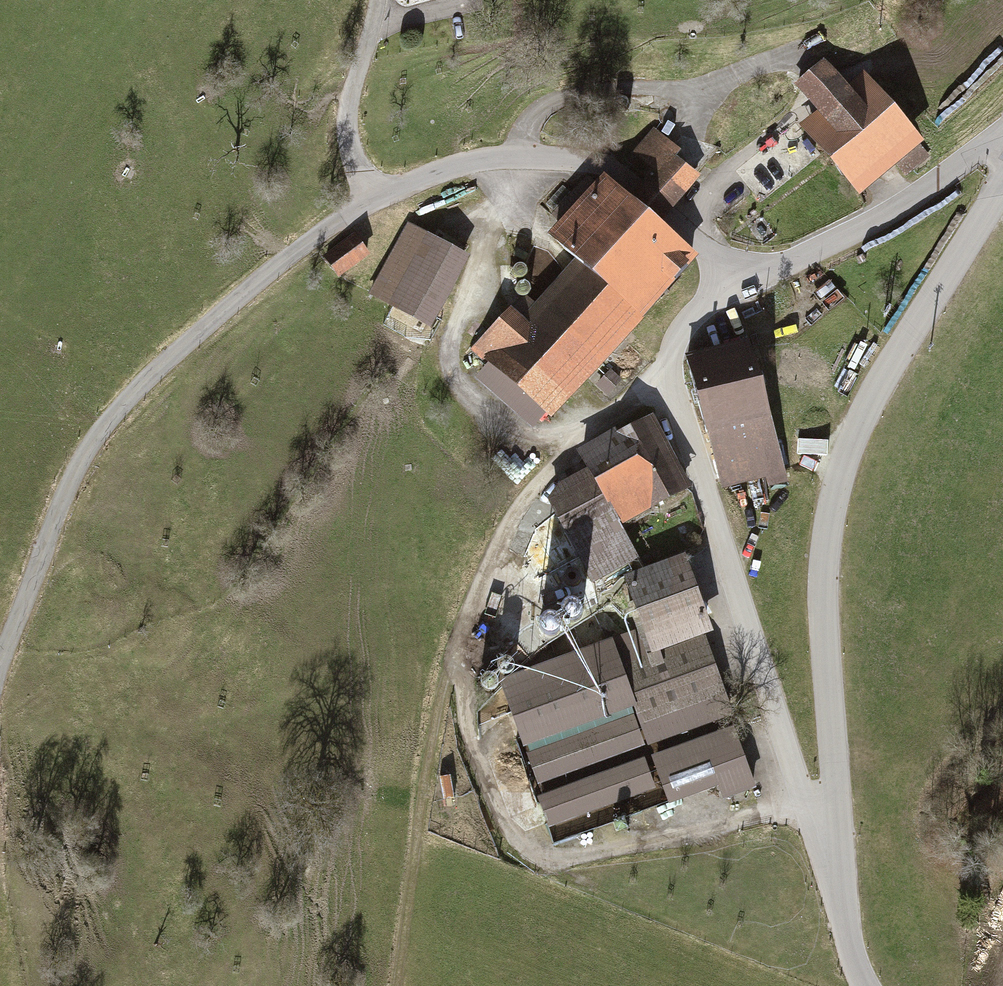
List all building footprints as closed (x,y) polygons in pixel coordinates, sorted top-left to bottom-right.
[(852,88),(826,59),(797,85),(818,109),(800,125),(863,198),(899,167),(908,177),(930,158),(921,147),(927,142),(868,75),(852,88)] [(706,176),(654,131),(636,153),(655,169),(644,181),(677,209),(706,176)] [(629,198),(606,178),(555,237),(581,259),(539,306),(527,296),(472,359),(551,427),(698,258),(662,226),(629,198)] [(677,209),(644,181),(639,188),(629,198),(662,226),(671,215),(677,209)] [(473,254),(408,221),(369,297),(433,330),(473,254)] [(357,234),(324,255),(340,278),(372,257),(357,234)] [(759,339),(691,354),(722,492),(771,482),(772,490),(786,487),(784,479),(789,477),(759,339)] [(578,443),(588,462),(620,520),(693,480),(652,408),(617,427),(615,423),(578,443)] [(576,546),(591,582),(639,554),(620,520),(588,462),(560,476),(547,493),(566,525),(535,507),(511,543),(555,574),(576,546)] [(716,634),(687,556),(625,580),(645,632),(615,643),(614,642),(500,684),(540,791),(737,717),(707,637),(716,634)] [(538,587),(543,584),(545,578),(543,573),(538,570),(533,571),(529,575),(529,581),(532,586),(538,587)] [(557,638),(562,635),(564,630),(562,624),(557,621),(551,622),(547,627),(547,632),(551,637),(557,638)] [(540,648),(545,646),(547,640),(545,635),(540,632),(534,633),(530,637),(530,643),(534,647),(540,648)] [(527,660),(532,657),(534,652),(532,646),(527,643),(521,644),(517,649),(517,655),(521,659),(527,660)] [(511,673),(516,670),(518,665),(516,659),(511,656),(505,657),(501,662),(501,668),(505,672),(511,673)] [(494,685),(499,682),(502,677),(500,671),(495,668),(489,669),(485,673),(485,679),(489,684),(494,685)] [(735,729),(653,757),(670,806),(722,788),(726,800),(756,790),(735,729)] [(646,759),(539,798),(550,829),(657,791),(646,759)]
